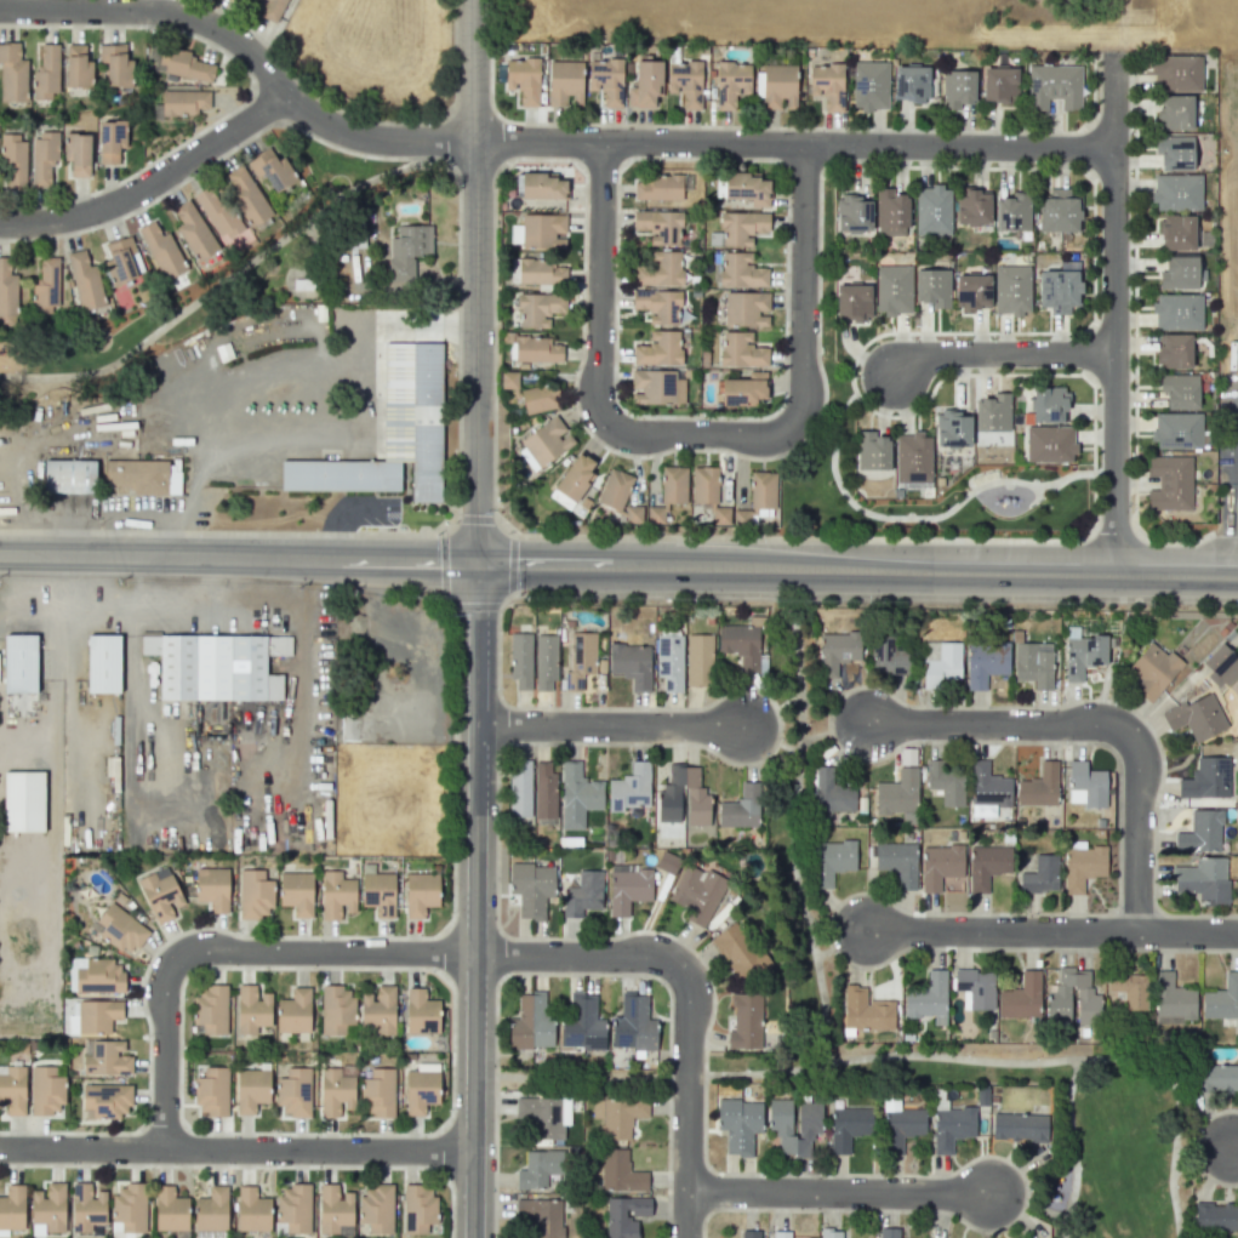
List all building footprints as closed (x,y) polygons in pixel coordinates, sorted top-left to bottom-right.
[(258,16),(276,24),(287,0),(266,0),(258,16)] [(0,95),(0,101),(26,101),(27,60),(20,60),(20,44),(0,43),(0,62),(1,62),(0,95)] [(58,44),(39,45),(40,69),(32,69),(32,97),(59,97),(58,44)] [(66,88),(91,87),(91,61),(85,61),(84,45),(65,45),(66,88)] [(106,63),(106,87),(132,87),(131,60),(125,61),(125,45),(98,45),(98,63),(106,63)] [(211,83),(215,65),(189,59),(191,53),(162,46),(156,70),(211,83)] [(1152,92),(1201,91),(1201,55),(1151,56),(1152,92)] [(538,107),(538,60),(505,60),(505,89),(519,90),(519,107),(538,107)] [(603,107),(622,107),(623,61),(588,60),(588,91),(603,91),(603,107)] [(549,105),(569,105),(583,105),(582,61),(548,62),(549,105)] [(662,62),(631,61),(630,107),(654,107),(655,96),(661,96),(662,62)] [(888,62),(853,62),(852,110),(888,111),(888,62)] [(701,110),(701,63),(667,63),(667,94),(682,94),(682,110),(701,110)] [(751,94),(750,63),(715,63),(716,111),(735,110),(735,94),(751,94)] [(762,110),(780,110),(780,99),(785,99),(785,108),(796,108),(797,65),(762,65),(762,110)] [(842,112),(843,65),(809,65),(809,96),(824,96),(824,112),(842,112)] [(1028,65),(1027,109),(1047,109),(1048,98),(1061,99),(1060,109),(1080,110),(1081,66),(1028,65)] [(894,101),(928,101),(929,67),(894,66),(894,101)] [(1017,68),(982,68),(983,103),(1017,103),(1017,68)] [(977,71),(942,71),(941,109),(960,110),(960,103),(976,103),(977,71)] [(161,116),(197,115),(196,109),(209,109),(209,91),(161,92),(161,116)] [(1192,131),(1193,96),(1158,95),(1157,130),(1192,131)] [(100,121),(99,164),(119,165),(119,148),(124,148),(125,122),(100,121)] [(58,132),(33,131),(32,186),(50,186),(51,163),(57,163),(58,132)] [(88,133),(63,134),(64,161),(70,161),(71,178),(90,177),(88,133)] [(25,134),(3,134),(2,190),(24,191),(25,134)] [(1157,170),(1192,170),(1192,137),(1158,136),(1157,170)] [(263,173),(274,193),(298,180),(284,156),(277,161),(270,148),(246,161),(256,178),(263,173)] [(225,175),(234,190),(229,193),(251,229),(273,214),(241,165),(225,175)] [(567,200),(567,181),(555,181),(555,173),(521,172),(520,199),(567,200)] [(724,199),(750,199),(750,207),(769,208),(769,180),(755,180),(755,173),(724,173),(724,199)] [(633,199),(682,200),(682,175),(646,175),(646,182),(634,182),(633,199)] [(1153,176),(1153,211),(1201,210),(1200,175),(1153,176)] [(193,196),(221,241),(239,229),(211,185),(193,196)] [(915,235),(950,235),(949,186),(914,187),(915,235)] [(1049,189),(1049,198),(1040,198),(1041,232),(1080,231),(1080,196),(1069,197),(1069,188),(1049,189)] [(876,189),(875,235),(908,236),(908,194),(891,194),(892,189),(876,189)] [(956,197),(955,224),(991,224),(991,194),(979,194),(979,190),(965,190),(964,197),(956,197)] [(996,231),(1029,231),(1029,193),(1011,193),(1011,198),(997,198),(996,231)] [(836,232),(872,231),(871,195),(835,197),(836,232)] [(175,227),(197,263),(219,249),(188,199),(172,209),(181,224),(175,227)] [(680,211),(633,211),(633,230),(649,230),(649,245),(679,246),(680,211)] [(769,213),(721,213),(721,247),(751,247),(751,232),(768,232),(769,213)] [(565,215),(521,215),(520,226),(510,226),(510,243),(520,243),(520,248),(564,249),(565,238),(555,238),(555,233),(565,233),(565,215)] [(1194,215),(1159,216),(1159,234),(1164,234),(1164,251),(1195,250),(1194,215)] [(137,229),(163,281),(186,269),(168,233),(161,236),(154,220),(137,229)] [(396,226),(396,237),(388,237),(389,282),(413,282),(413,255),(431,254),(431,225),(396,226)] [(111,284),(142,276),(132,237),(105,243),(109,259),(105,260),(111,284)] [(66,254),(79,311),(104,305),(95,265),(88,266),(85,250),(66,254)] [(681,251),(651,252),(652,266),(634,266),(634,286),(681,285),(681,251)] [(767,286),(767,268),(751,268),(751,252),(720,253),(720,287),(767,286)] [(1159,288),(1197,289),(1198,257),(1165,256),(1164,271),(1159,271),(1159,288)] [(15,324),(16,275),(10,275),(10,257),(0,257),(0,324),(15,324)] [(50,306),(58,306),(59,257),(40,257),(39,282),(32,282),(32,312),(50,313),(50,306)] [(566,261),(510,262),(510,284),(566,283),(566,261)] [(875,314),(910,314),(911,266),(876,265),(875,314)] [(1030,314),(1029,265),(994,266),(994,314),(1030,314)] [(949,308),(949,270),(916,270),(917,302),(931,302),(931,309),(949,308)] [(1040,270),(1038,307),(1050,307),(1049,314),(1068,315),(1068,306),(1080,306),(1081,271),(1040,270)] [(956,310),(991,309),(989,274),(955,275),(956,310)] [(835,318),(870,319),(871,286),(836,285),(835,318)] [(679,291),(632,290),(632,310),(649,310),(648,325),(678,326),(679,291)] [(723,326),(767,326),(768,293),(724,292),(723,326)] [(549,328),(549,313),(564,313),(564,294),(518,294),(517,328),(549,328)] [(1153,330),(1201,330),(1202,295),(1154,294),(1153,330)] [(632,365),(679,366),(680,331),(649,331),(649,344),(633,343),(632,365)] [(767,348),(751,347),(751,332),(720,332),(720,365),(767,366),(767,348)] [(1192,335),(1158,334),(1157,368),(1191,369),(1192,335)] [(550,337),(514,336),(514,361),(562,363),(562,344),(550,344),(550,337)] [(383,343),(383,460),(412,461),(411,504),(443,503),(441,343),(383,343)] [(684,404),(684,380),(674,379),(675,371),(630,370),(630,391),(630,404),(684,404)] [(501,389),(516,388),(516,372),(501,372),(501,389)] [(767,372),(747,372),(747,379),(720,379),(721,406),(754,405),(754,399),(767,399),(767,372)] [(1198,409),(1197,374),(1159,375),(1159,391),(1165,391),(1165,409),(1198,409)] [(559,405),(555,383),(520,390),(524,411),(559,405)] [(1065,422),(1064,387),(1032,388),(1033,423),(1065,422)] [(976,398),(977,432),(1010,431),(1009,393),(991,393),(991,398),(976,398)] [(971,446),(970,412),(935,413),(936,447),(971,446)] [(1201,413),(1154,414),(1154,430),(1153,430),(1153,449),(1202,448),(1201,413)] [(519,442),(540,469),(574,443),(566,432),(567,432),(554,415),(519,442)] [(1073,463),(1074,427),(1026,426),(1025,462),(1073,463)] [(857,469),(891,469),(891,437),(874,437),(873,431),(856,431),(857,469)] [(931,434),(895,434),(895,483),(930,484),(931,434)] [(594,462),(578,451),(552,489),(574,504),(594,475),(588,471),(594,462)] [(1191,510),(1191,457),(1147,457),(1147,477),(1159,477),(1159,490),(1147,490),(1147,509),(1191,510)] [(44,461),(97,462),(96,494),(45,494),(44,461)] [(103,462),(166,462),(166,497),(135,497),(132,489),(102,491),(103,462)] [(400,464),(281,464),(281,490),(400,492),(400,464)] [(686,504),(686,467),(661,467),(660,504),(686,504)] [(692,504),(717,504),(718,467),(692,467),(692,504)] [(634,477),(610,468),(596,502),(620,512),(634,477)] [(776,473),(750,472),(749,508),(775,509),(776,473)] [(641,522),(641,506),(625,507),(626,523),(641,522)] [(664,523),(664,507),(647,507),(647,523),(664,523)] [(711,524),(729,524),(729,507),(712,507),(711,524)] [(759,671),(757,617),(751,617),(751,625),(717,626),(718,654),(739,653),(740,672),(759,671)] [(595,674),(596,633),(569,632),(569,672),(564,672),(563,691),(582,691),(582,674),(595,674)] [(530,690),(531,634),(510,633),(509,679),(515,679),(515,690),(530,690)] [(820,634),(819,678),(837,679),(837,661),(859,662),(860,634),(820,634)] [(291,635),(291,657),(267,660),(267,675),(283,675),(281,701),(161,701),(158,638),(291,635)] [(556,635),(535,635),(534,691),(550,691),(550,681),(556,681),(556,635)] [(682,692),(683,635),(657,635),(656,677),(663,677),(663,692),(682,692)] [(711,635),(687,635),(686,687),(711,687),(711,635)] [(871,674),(908,672),(908,650),(893,650),(893,636),(870,637),(871,674)] [(1064,682),(1082,683),(1082,666),(1106,666),(1107,637),(1065,636),(1064,682)] [(35,637),(35,692),(4,694),(4,637),(35,637)] [(120,637),(120,694),(87,695),(87,637),(120,637)] [(1152,703),(1183,662),(1168,650),(1166,654),(1149,641),(1127,670),(1140,680),(1133,689),(1152,703)] [(922,683),(960,685),(961,643),(924,642),(922,683)] [(967,644),(967,691),(986,691),(986,675),(1009,674),(1009,643),(967,644)] [(1052,644),(1015,643),(1014,680),(1034,680),(1034,690),(1050,690),(1052,644)] [(1220,643),(1201,663),(1226,685),(1237,672),(1237,659),(1220,643)] [(609,676),(630,676),(631,692),(650,691),(649,645),(608,645),(609,676)] [(1228,728),(1211,691),(1161,713),(1170,731),(1186,724),(1194,743),(1228,728)] [(1179,798),(1229,798),(1229,757),(1195,756),(1194,779),(1179,779),(1179,798)] [(530,817),(530,761),(509,760),(509,817),(530,817)] [(1011,777),(988,776),(988,760),(971,760),(970,805),(1011,805),(1011,777)] [(1057,761),(1040,760),(1039,779),(1017,779),(1017,805),(1057,805),(1057,761)] [(1068,802),(1085,803),(1084,807),(1105,808),(1106,771),(1085,770),(1086,761),(1069,760),(1068,802)] [(584,829),(584,810),(603,810),(603,781),(581,781),(581,761),(561,761),(561,829),(584,829)] [(608,778),(607,811),(622,811),(622,807),(649,807),(649,762),(630,761),(630,778),(608,778)] [(555,818),(554,762),(534,763),(535,819),(555,818)] [(941,807),(963,806),(963,763),(926,764),(926,789),(941,789),(941,807)] [(687,825),(708,825),(709,788),(700,788),(700,765),(668,765),(668,788),(658,788),(658,822),(680,822),(680,788),(687,788),(687,825)] [(855,786),(833,786),(833,767),(815,766),(814,811),(854,812),(855,786)] [(917,767),(898,766),(898,783),(875,783),(875,813),(902,814),(902,824),(916,825),(917,767)] [(44,772),(45,834),(4,834),(2,774),(44,772)] [(758,827),(759,783),(741,782),(741,802),(718,801),(718,826),(758,827)] [(1175,832),(1174,851),(1219,851),(1220,810),(1191,810),(1190,833),(1175,832)] [(855,841),(813,842),(813,889),(832,889),(832,872),(855,872),(855,841)] [(1106,847),(1085,847),(1085,842),(1065,841),(1065,894),(1083,894),(1083,877),(1106,877),(1106,847)] [(897,890),(916,890),(916,844),(874,843),(874,871),(897,871),(897,890)] [(963,846),(921,847),(921,893),(941,893),(941,877),(963,876),(963,846)] [(988,893),(987,874),(1011,874),(1011,847),(969,847),(969,893),(988,893)] [(1057,855),(1034,855),(1034,873),(1019,873),(1019,891),(1057,892),(1057,855)] [(1226,904),(1227,858),(1195,858),(1195,867),(1173,866),(1173,892),(1199,893),(1199,903),(1226,904)] [(683,918),(703,928),(727,882),(687,862),(667,899),(687,909),(683,918)] [(554,865),(509,865),(509,893),(518,893),(518,920),(544,920),(544,902),(554,902),(554,865)] [(136,880),(156,924),(187,909),(167,866),(136,880)] [(609,917),(628,917),(629,901),(651,902),(652,867),(610,866),(609,917)] [(227,913),(228,869),(196,868),(195,901),(209,902),(209,913),(227,913)] [(273,908),(273,881),(263,880),(263,870),(240,869),(239,919),(267,920),(267,908),(273,908)] [(355,913),(355,879),(340,879),(340,871),(322,871),(321,919),(342,920),(342,912),(355,913)] [(563,918),(582,917),(581,910),(601,909),(600,871),(577,871),(578,887),(563,887),(563,918)] [(311,918),(312,873),(279,872),(279,906),(293,906),(293,918),(311,918)] [(362,906),(375,906),(375,918),(393,918),(393,873),(362,874),(362,906)] [(406,873),(405,918),(422,919),(423,906),(438,906),(439,874),(406,873)] [(96,922),(103,928),(99,935),(130,957),(149,930),(110,902),(96,922)] [(710,939),(741,983),(766,966),(735,921),(710,939)] [(74,991),(122,992),(123,960),(75,959),(74,991)] [(1047,1021),(1070,1021),(1071,990),(1077,990),(1076,1025),(1100,1025),(1100,994),(1091,994),(1091,969),(1057,968),(1057,985),(1047,985),(1047,1021)] [(904,1017),(933,1017),(933,1025),(945,1026),(946,970),(927,969),(927,988),(904,987),(904,1017)] [(993,970),(954,970),(953,991),(968,991),(968,1010),(993,1010),(993,970)] [(997,990),(998,1017),(1040,1016),(1039,970),(1021,970),(1021,989),(997,990)] [(1195,1018),(1196,989),(1172,988),(1173,971),(1154,970),(1153,1017),(1195,1018)] [(1224,971),(1224,991),(1201,991),(1201,1019),(1237,1018),(1237,971),(1224,971)] [(1147,1010),(1146,975),(1108,975),(1108,991),(1123,990),(1123,1010),(1147,1010)] [(271,1026),(270,993),(257,993),(257,985),(236,986),(237,1034),(256,1034),(256,1026),(271,1026)] [(395,986),(374,985),(374,996),(361,996),(361,1030),(373,1030),(373,1035),(394,1035),(395,986)] [(202,1035),(227,1034),(226,986),(193,987),(194,1025),(202,1024),(202,1035)] [(321,1035),(344,1035),(344,1024),(353,1024),(353,987),(321,986),(321,1035)] [(844,1028),(894,1029),(895,1000),(866,1000),(866,986),(844,986),(844,1028)] [(309,988),(291,988),(291,999),(277,999),(276,1032),(309,1033),(309,988)] [(437,1001),(425,1000),(425,988),(406,988),(406,1032),(437,1033),(437,1001)] [(604,1049),(605,1019),(595,1019),(595,993),(570,992),(569,1019),(560,1019),(560,1048),(604,1049)] [(553,1048),(553,1016),(544,1016),(545,993),(518,993),(518,1019),(509,1019),(508,1047),(553,1048)] [(647,1020),(647,994),(621,994),(621,1017),(612,1016),(612,1049),(656,1050),(656,1020),(647,1020)] [(732,1031),(727,1031),(726,1049),(760,1050),(761,994),(733,994),(732,1031)] [(122,1001),(78,1001),(78,1034),(110,1033),(110,1019),(122,1019),(122,1001)] [(83,1074),(132,1075),(132,1055),(124,1055),(124,1041),(83,1041),(83,1074)] [(405,1115),(424,1116),(424,1104),(438,1104),(439,1064),(416,1063),(416,1071),(406,1071),(405,1115)] [(1195,1065),(1195,1091),(1237,1092),(1237,1066),(1195,1065)] [(0,1066),(0,1108),(5,1108),(5,1116),(25,1115),(24,1066),(0,1066)] [(55,1067),(30,1067),(31,1116),(55,1116),(55,1105),(64,1105),(63,1077),(55,1077),(55,1067)] [(228,1068),(203,1067),(203,1078),(195,1077),(194,1115),(227,1116),(228,1068)] [(310,1068),(285,1068),(285,1078),(276,1078),(275,1109),(289,1109),(289,1117),(309,1117),(310,1068)] [(320,1117),(340,1118),(341,1109),(353,1109),(354,1077),(340,1076),(340,1068),(321,1068),(320,1117)] [(394,1069),(369,1068),(369,1078),(363,1078),(362,1116),(393,1117),(394,1069)] [(269,1070),(237,1069),(236,1115),(255,1115),(255,1103),(269,1103),(269,1070)] [(82,1109),(92,1109),(92,1118),(131,1117),(130,1084),(82,1085),(82,1109)] [(515,1117),(532,1118),(532,1139),(563,1140),(563,1124),(569,1125),(570,1098),(515,1097),(515,1117)] [(899,1109),(899,1098),(883,1099),(885,1155),(902,1154),(902,1137),(926,1136),(925,1109),(899,1109)] [(600,1140),(630,1140),(630,1118),(648,1118),(648,1099),(592,1099),(592,1118),(600,1118),(600,1140)] [(795,1099),(768,1099),(768,1130),(778,1130),(778,1155),(810,1155),(810,1133),(821,1134),(821,1103),(795,1103),(795,1099)] [(726,1156),(752,1156),(751,1133),(761,1133),(761,1100),(716,1101),(717,1130),(726,1130),(726,1156)] [(830,1109),(831,1154),(850,1154),(849,1136),(872,1136),(871,1108),(830,1109)] [(934,1155),(952,1155),(952,1138),(975,1138),(974,1108),(933,1108),(934,1155)] [(991,1140),(1046,1142),(1047,1115),(992,1114),(991,1140)] [(601,1189),(647,1189),(647,1172),(627,1172),(628,1149),(601,1149),(601,1189)] [(516,1189),(548,1189),(548,1175),(560,1175),(560,1151),(524,1151),(524,1170),(516,1170),(516,1189)] [(31,1191),(32,1233),(65,1233),(64,1182),(44,1183),(44,1191),(31,1191)] [(106,1191),(92,1191),(92,1184),(72,1183),(71,1233),(91,1233),(91,1224),(105,1225),(106,1191)] [(144,1233),(145,1184),(120,1183),(120,1195),(112,1195),(111,1232),(144,1233)] [(24,1185),(6,1184),(5,1197),(0,1197),(0,1230),(24,1230),(24,1185)] [(338,1234),(338,1225),(352,1225),(353,1193),(339,1193),(339,1184),(319,1184),(318,1234),(338,1234)] [(403,1184),(402,1234),(427,1235),(427,1224),(435,1224),(435,1185),(403,1184)] [(285,1233),(309,1233),(310,1185),(282,1185),(282,1195),(276,1195),(275,1223),(285,1223),(285,1233)] [(359,1224),(368,1224),(368,1234),(391,1234),(392,1186),(360,1185),(359,1224)] [(155,1230),(188,1230),(187,1197),(173,1198),(173,1186),(154,1186),(155,1230)] [(227,1186),(209,1186),(208,1197),(194,1197),(194,1230),(226,1231),(227,1186)] [(237,1231),(270,1230),(270,1198),(255,1198),(255,1186),(237,1186),(237,1231)] [(606,1197),(605,1237),(637,1237),(638,1218),(649,1218),(650,1198),(606,1197)] [(561,1199),(515,1200),(515,1219),(532,1218),(532,1237),(562,1237),(561,1199)] [(1194,1204),(1193,1229),(1237,1230),(1237,1204),(1194,1204)] [(899,1228),(879,1228),(879,1237),(899,1237),(899,1228)] [(841,1229),(820,1230),(820,1237),(841,1237),(841,1229)]
